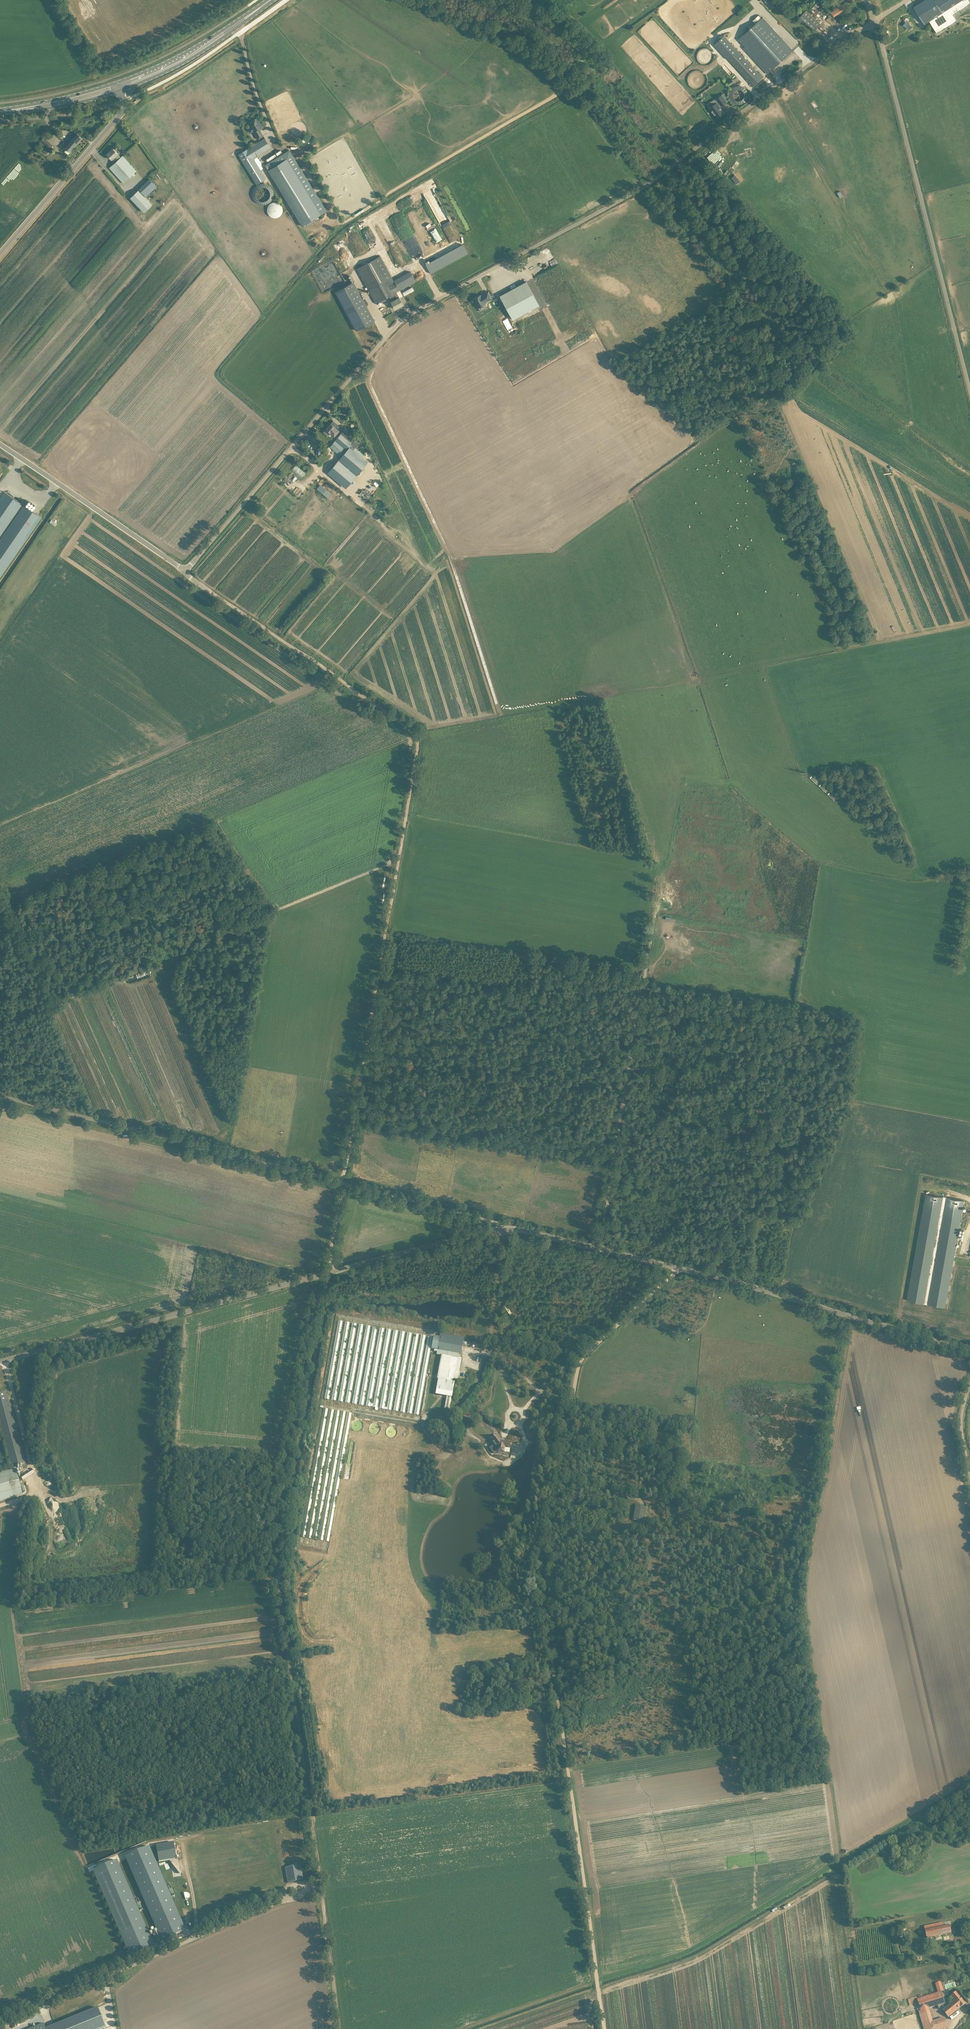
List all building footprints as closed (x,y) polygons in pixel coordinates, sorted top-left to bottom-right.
[(969,0),(934,0),(924,0),(913,7),(914,7),(925,23),(924,23),(924,24),(929,21),(937,33),(957,20),(953,14),(969,4),(969,1),(969,0)] [(842,5),(838,7),(831,12),(834,16),(844,9),(842,5)] [(800,17),(811,27),(815,30),(821,24),(806,10),(800,17)] [(763,17),(743,35),(738,39),(745,46),(744,48),(767,74),(793,50),(763,17)] [(833,31),(837,26),(828,18),(824,22),(833,31)] [(724,35),(718,41),(714,44),(752,85),(751,85),(753,87),(763,77),(724,35)] [(815,53),(821,46),(817,43),(811,50),(815,53)] [(724,87),(717,92),(724,102),(731,98),(727,91),(728,90),(728,91),(734,87),(729,80),(724,83),(726,86),(724,87)] [(248,128),(251,132),(253,131),(258,139),(263,135),(261,130),(264,128),(257,117),(248,122),(251,127),(248,128)] [(67,139),(65,140),(64,142),(67,144),(70,141),(72,139),(77,144),(83,138),(77,132),(73,137),(70,135),(67,139)] [(41,140),(51,148),(53,145),(44,137),(41,140)] [(265,138),(261,141),(266,150),(270,147),(265,138)] [(72,139),(70,141),(67,144),(64,142),(62,144),(70,152),(75,147),(77,144),(72,139)] [(124,183),(138,171),(125,156),(123,158),(115,149),(107,154),(116,163),(111,168),(124,183)] [(238,154),(256,184),(266,178),(248,149),(238,154)] [(321,201),(319,198),(289,149),(265,164),(275,181),(289,204),(292,208),(307,234),(334,217),(324,200),(321,201)] [(272,183),(259,184),(259,201),(263,201),(267,200),(267,202),(272,202),(272,183)] [(138,190),(130,197),(144,212),(152,204),(138,190)] [(283,211),(283,209),(275,202),(267,209),(273,217),(282,212),(283,211)] [(453,227),(450,222),(446,224),(447,225),(443,227),(445,231),(453,227)] [(448,252),(425,264),(431,273),(453,261),(448,252)] [(369,291),(370,291),(376,303),(389,296),(392,301),(391,301),(395,308),(403,304),(399,297),(396,292),(415,281),(411,273),(394,282),(380,256),(357,268),(369,291)] [(374,321),(353,282),(336,291),(357,330),(374,321)] [(500,296),(513,320),(539,305),(526,282),(500,296)] [(484,302),(492,298),(488,291),(480,295),(480,294),(473,298),(478,307),(485,303),(484,302)] [(331,423),(326,428),(334,435),(338,431),(338,429),(331,423)] [(355,440),(347,434),(343,430),(330,446),(341,456),(327,472),(339,482),(341,480),(348,485),(363,467),(357,462),(364,453),(358,448),(352,444),(355,440)] [(321,483),(317,488),(328,498),(332,493),(321,483)] [(42,517),(4,491),(0,497),(0,577),(42,517)] [(945,1307),(964,1200),(926,1193),(907,1300),(945,1307)] [(458,1358),(459,1354),(462,1355),(464,1342),(464,1339),(453,1337),(453,1336),(440,1334),(439,1338),(433,1337),(431,1350),(437,1351),(436,1355),(441,1356),(437,1379),(438,1379),(435,1394),(446,1397),(444,1409),(449,1410),(454,1382),(452,1382),(453,1380),(457,1381),(461,1359),(458,1358)] [(25,1462),(7,1391),(0,1393),(0,1424),(11,1466),(25,1462)] [(363,1427),(363,1426),(363,1424),(362,1423),(362,1422),(361,1421),(360,1420),(359,1420),(358,1419),(356,1419),(355,1419),(353,1420),(352,1421),(351,1422),(350,1424),(350,1425),(350,1426),(350,1427),(351,1429),(351,1430),(352,1431),(353,1431),(354,1432),(355,1432),(357,1432),(359,1431),(360,1431),(361,1430),(362,1428),(363,1427)] [(380,1430),(380,1429),(380,1428),(380,1427),(379,1426),(378,1424),(377,1424),(376,1423),(375,1423),(374,1423),(372,1423),(371,1423),(370,1424),(369,1424),(368,1426),(368,1427),(367,1428),(367,1429),(368,1431),(368,1432),(369,1433),(370,1434),(371,1435),(372,1435),(374,1435),(377,1435),(378,1433),(379,1432),(380,1431),(380,1430)] [(397,1434),(397,1432),(397,1431),(396,1429),(395,1428),(394,1427),(393,1426),(392,1426),(390,1426),(388,1427),(387,1428),(386,1429),(385,1430),(385,1431),(385,1432),(385,1433),(385,1434),(386,1436),(387,1436),(388,1437),(389,1438),(390,1438),(391,1438),(393,1438),(394,1437),(395,1436),(397,1434)] [(496,1454),(497,1452),(504,1453),(505,1449),(510,1450),(511,1443),(505,1442),(501,1442),(501,1441),(497,1435),(490,1441),(493,1445),(489,1448),(493,1453),(496,1454)] [(22,1495),(15,1468),(0,1472),(0,1501),(22,1495)] [(648,1508),(636,1506),(633,1519),(645,1521),(648,1508)] [(156,1848),(158,1862),(176,1859),(173,1842),(153,1845),(154,1848),(156,1848)] [(95,1868),(126,1955),(151,1946),(120,1859),(95,1868)] [(285,1868),(287,1879),(288,1883),(304,1880),(302,1874),(301,1865),(285,1868)] [(944,1926),(943,1923),(924,1927),(927,1938),(952,1933),(950,1925),(944,1926)] [(902,1943),(907,1941),(904,1932),(899,1933),(902,1943)] [(921,2010),(929,2008),(945,2003),(941,1991),(917,1999),(921,2010)] [(943,2011),(949,2017),(966,2003),(958,1993),(956,1991),(951,1996),(955,2001),(943,2011)] [(72,2009),(75,2015),(80,2012),(78,2006),(72,2009)] [(55,2025),(46,2028),(43,2023),(36,2027),(35,2024),(32,2025),(33,2028),(30,2028),(103,2028),(106,2028),(97,2007),(55,2025)] [(944,2018),(933,2021),(933,2022),(923,2025),(924,2028),(945,2028),(947,2028),(944,2018)]
